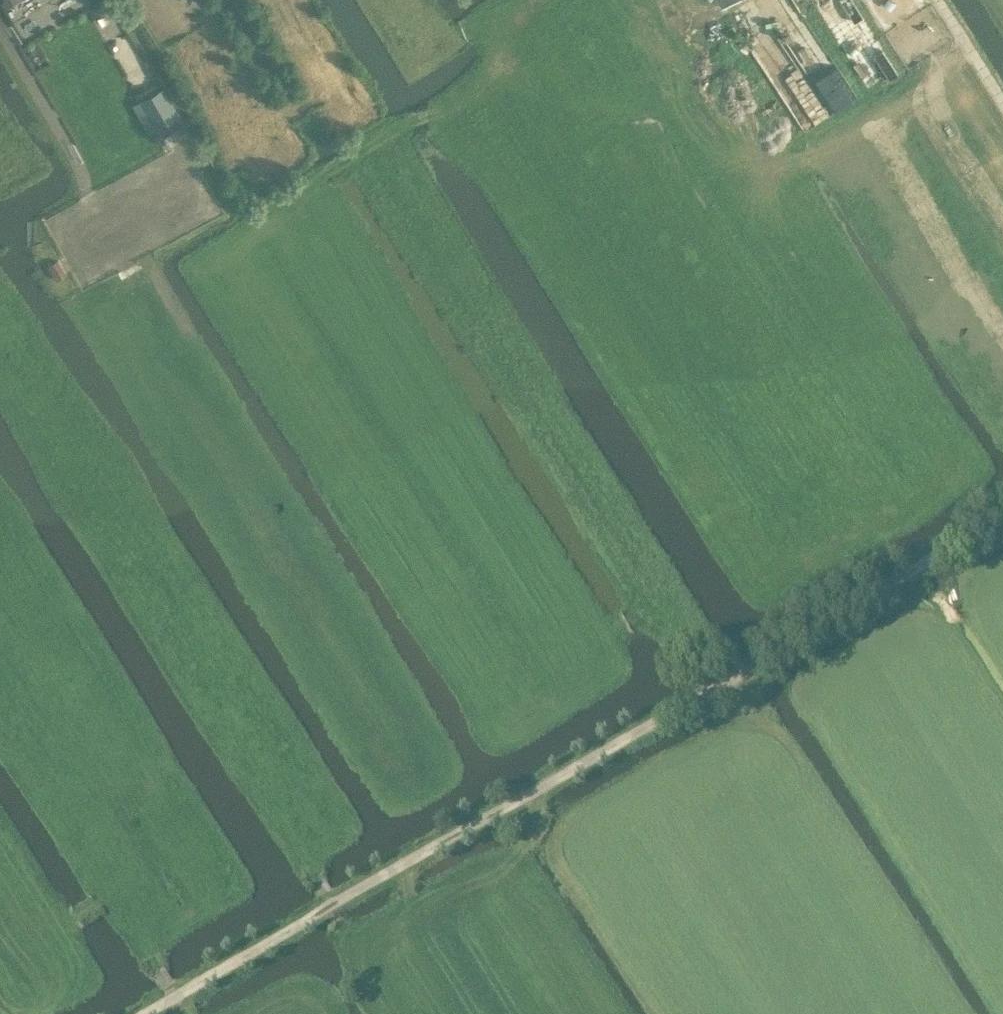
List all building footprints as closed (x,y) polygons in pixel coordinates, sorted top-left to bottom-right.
[(109,19),(119,13),(122,11),(115,0),(105,0),(100,3),(93,7),(102,23),(109,19)] [(161,86),(140,98),(145,107),(156,125),(176,114),(178,113),(167,95),(162,86),(161,86)]
